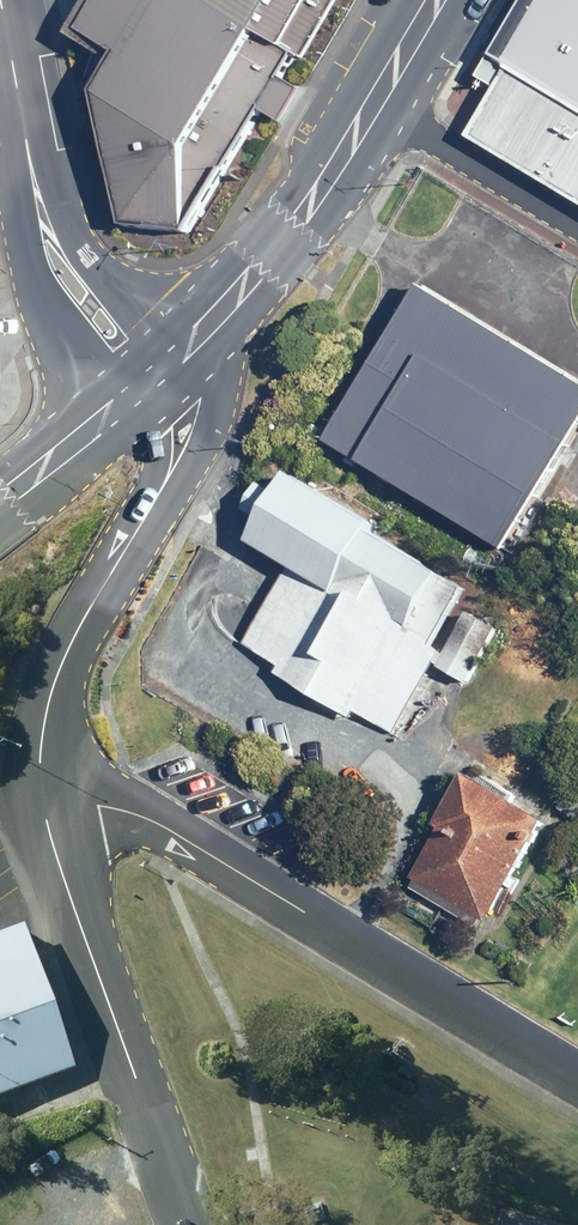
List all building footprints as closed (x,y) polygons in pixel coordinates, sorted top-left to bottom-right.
[(282,73),(297,49),(304,54),(336,0),(90,0),(71,32),(115,58),(100,82),(122,219),(189,229),(261,108),(282,121),(303,86),(282,73)] [(501,58),(512,64),(471,133),(577,197),(577,0),(535,0),(501,58)] [(326,437),(352,453),(349,457),(359,463),(363,458),(509,545),(577,428),(577,375),(420,280),(326,437)] [(263,480),(246,508),(263,518),(252,538),(294,563),(246,644),(282,665),(277,673),(354,719),(358,711),(394,732),(436,662),(467,681),(510,610),(373,528),(379,519),(292,467),(279,489),(263,480)] [(443,825),(414,873),(419,877),(413,886),(479,926),(485,917),(488,919),(508,886),(515,891),(523,878),(516,874),(549,820),(470,772),(464,782),(461,780),(456,789),(459,791),(439,823),(443,825)] [(72,1064),(16,921),(0,927),(0,1092),(72,1064)]
